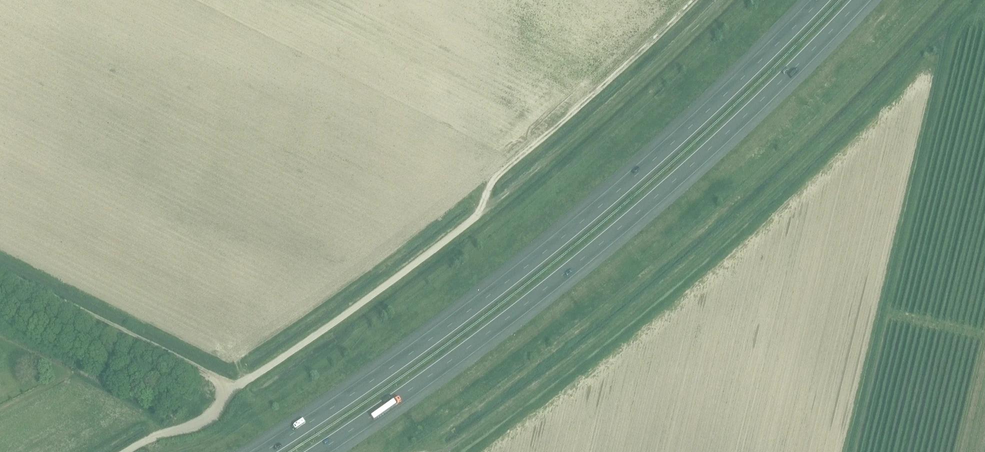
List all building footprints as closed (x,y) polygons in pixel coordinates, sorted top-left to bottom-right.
[(769,104),(773,108),(786,95),(782,91),(769,104)] [(767,104),(748,124),(753,129),(772,109),(767,104)] [(696,179),(721,157),(717,152),(692,175),(696,179)]
